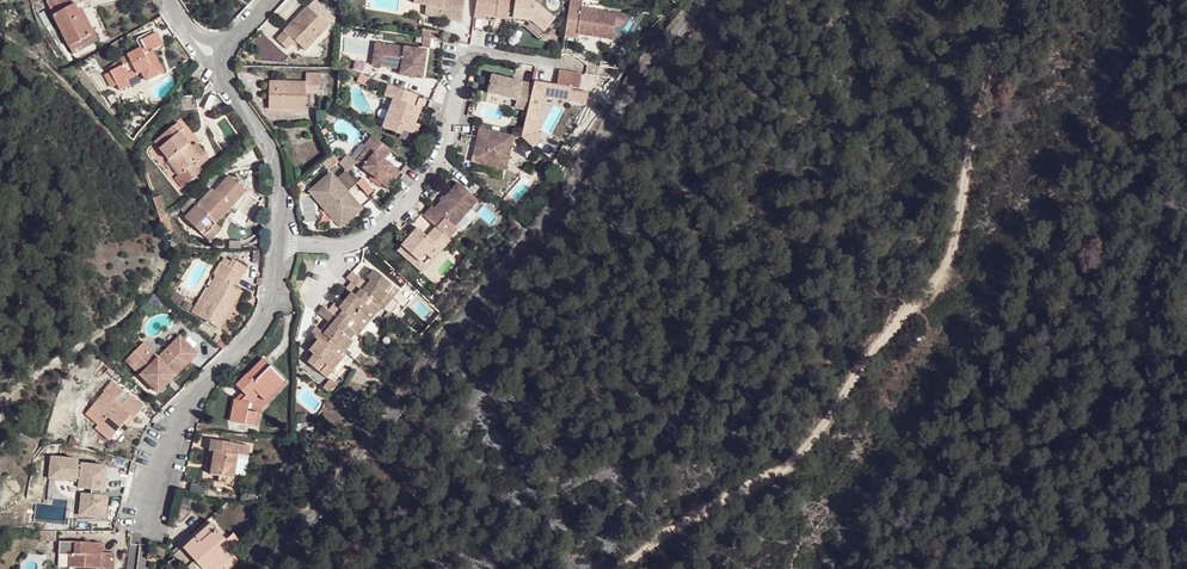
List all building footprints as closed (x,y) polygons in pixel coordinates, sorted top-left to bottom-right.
[(75,13),(70,5),(68,0),(60,0),(48,8),(68,46),(87,35),(75,13)] [(307,10),(328,30),(341,18),(324,0),(318,0),(307,10)] [(466,0),(416,0),(416,3),(429,5),(427,15),(445,17),(464,20),(466,0)] [(538,4),(517,1),(517,4),(513,24),(524,26),(535,27),(536,26),(548,35),(558,22),(538,7),(538,4)] [(501,2),(498,22),(506,23),(513,24),(517,4),(501,2)] [(578,3),(576,14),(588,17),(587,23),(574,20),(570,43),(576,45),(583,46),(583,42),(619,48),(621,34),(626,36),(634,24),(623,23),(588,16),(588,13),(590,5),(578,3)] [(79,10),(75,13),(87,35),(68,46),(71,53),(82,48),(80,45),(95,37),(79,10)] [(281,34),(272,42),(285,54),(295,46),(302,55),(328,30),(307,10),(295,22),(283,35),(281,34)] [(441,39),(426,36),(425,44),(440,46),(441,39)] [(152,78),(160,74),(151,57),(163,52),(160,45),(156,39),(139,46),(142,53),(120,63),(122,69),(110,75),(115,88),(126,82),(141,76),(144,85),(153,81),(152,78)] [(390,47),(384,46),(381,69),(387,70),(390,47)] [(390,47),(387,70),(410,73),(409,78),(431,82),(433,68),(435,54),(390,47)] [(515,104),(528,107),(533,86),(521,83),(523,79),(493,71),(491,80),(488,89),(517,97),(515,104)] [(303,83),(267,80),(265,105),(283,106),(300,108),(302,94),(317,94),(318,74),(303,74),(303,83)] [(536,80),(523,135),(536,150),(548,140),(538,130),(546,97),(587,103),(590,90),(573,87),(573,85),(536,80)] [(128,86),(126,82),(115,88),(116,91),(128,86)] [(196,82),(188,91),(197,100),(205,92),(196,82)] [(414,98),(393,89),(390,100),(395,102),(398,103),(385,133),(401,141),(403,136),(418,143),(422,133),(416,131),(419,124),(416,122),(420,113),(416,111),(409,108),(414,98)] [(416,111),(420,101),(414,98),(409,108),(416,111)] [(424,114),(420,113),(416,122),(419,124),(424,114)] [(199,164),(191,151),(180,137),(184,132),(182,129),(179,126),(163,138),(168,144),(160,151),(181,178),(175,183),(182,191),(195,181),(188,172),(193,168),(199,164)] [(476,152),(471,169),(505,178),(514,144),(480,135),(476,152)] [(385,166),(393,156),(373,140),(365,149),(368,152),(356,166),(388,194),(394,187),(401,179),(385,166)] [(195,147),(191,151),(199,164),(204,160),(195,147)] [(200,177),(193,168),(188,172),(195,181),(200,177)] [(351,189),(356,180),(342,172),(336,181),(351,189)] [(195,208),(184,220),(207,244),(219,231),(214,227),(229,210),(244,194),(227,180),(197,210),(195,208)] [(320,195),(314,200),(322,210),(325,208),(328,212),(329,211),(334,216),(330,219),(334,223),(342,217),(344,220),(348,216),(352,212),(351,211),(353,209),(351,208),(354,205),(351,202),(346,205),(342,200),(345,197),(333,184),(332,185),(330,182),(328,184),(326,182),(316,190),(320,195)] [(432,213),(423,222),(436,235),(448,245),(457,236),(454,234),(478,208),(459,190),(446,203),(434,216),(432,213)] [(405,238),(408,241),(416,232),(412,229),(405,238)] [(404,246),(400,250),(421,268),(436,249),(416,232),(408,241),(404,246)] [(212,274),(220,260),(216,257),(207,271),(212,274)] [(231,268),(220,260),(212,274),(218,278),(202,303),(196,299),(188,311),(212,326),(232,295),(234,292),(236,290),(232,288),(244,270),(234,263),(231,268)] [(218,278),(212,274),(196,299),(202,303),(218,278)] [(386,298),(393,289),(374,274),(367,283),(370,284),(366,289),(364,286),(352,278),(349,281),(346,284),(351,288),(346,294),(352,298),(341,312),(334,307),(328,315),(324,312),(319,318),(327,326),(333,330),(330,335),(325,330),(321,335),(316,331),(309,339),(316,345),(308,357),(313,361),(307,369),(321,382),(328,372),(331,375),(339,364),(336,362),(343,353),(346,356),(354,346),(350,344),(355,337),(352,334),(357,327),(362,330),(368,324),(373,316),(369,312),(373,306),(382,313),(391,301),(386,298)] [(397,292),(393,289),(386,298),(391,301),(397,292)] [(237,298),(232,295),(212,326),(217,330),(237,298)] [(376,330),(368,324),(362,330),(357,327),(352,334),(355,337),(367,348),(373,340),(370,338),(376,330)] [(327,326),(325,330),(330,335),(333,330),(327,326)] [(137,348),(123,361),(155,393),(174,373),(194,354),(177,337),(170,344),(173,347),(159,362),(156,359),(146,350),(142,353),(137,348)] [(146,350),(140,344),(137,348),(142,353),(146,350)] [(173,347),(170,344),(156,359),(159,362),(173,347)] [(339,364),(346,356),(343,353),(336,362),(339,364)] [(256,392),(258,394),(268,384),(272,388),(283,377),(261,356),(261,357),(248,370),(235,383),(241,389),(246,393),(240,400),(233,398),(230,419),(252,423),(255,411),(247,409),(249,401),(256,392)] [(324,384),(331,375),(328,372),(321,382),(324,384)] [(100,395),(83,414),(109,436),(126,416),(129,419),(134,414),(139,408),(125,396),(115,407),(107,401),(110,398),(113,400),(119,393),(106,382),(97,392),(100,395)] [(268,384),(258,394),(263,398),(272,388),(268,384)] [(241,389),(233,398),(240,400),(246,393),(241,389)] [(214,463),(213,467),(212,474),(220,475),(219,483),(234,486),(237,455),(249,458),(251,447),(211,441),(210,452),(208,462),(214,463)] [(50,456),(48,479),(80,481),(79,487),(92,488),(92,494),(80,493),(79,516),(107,518),(108,496),(103,495),(103,491),(106,491),(108,465),(79,463),(80,458),(50,456)] [(182,545),(202,568),(219,568),(231,558),(216,545),(223,539),(210,523),(196,534),(182,545)] [(228,555),(242,543),(233,533),(219,545),(228,555)] [(60,544),(60,556),(71,556),(72,568),(81,568),(117,568),(115,551),(108,551),(101,551),(100,543),(60,544)]
